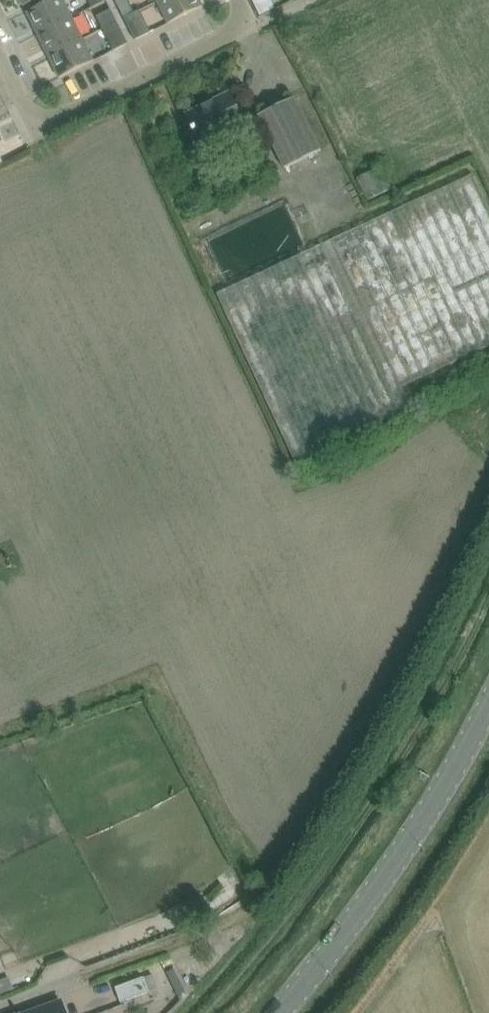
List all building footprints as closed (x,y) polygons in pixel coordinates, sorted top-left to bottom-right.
[(37,34),(71,17),(63,0),(51,0),(26,12),(37,34)] [(128,0),(116,0),(125,18),(140,10),(140,9),(134,12),(128,0)] [(157,2),(168,23),(202,6),(199,0),(161,0),(157,2)] [(254,3),(259,13),(272,7),(268,0),(260,0),(254,3)] [(96,16),(103,29),(117,22),(110,9),(96,16)] [(140,10),(125,18),(136,40),(151,32),(140,10)] [(48,56),(82,39),(71,17),(37,34),(48,56)] [(128,43),(117,22),(103,29),(114,50),(128,43)] [(82,39),(48,56),(59,78),(93,61),(82,39)] [(229,93),(184,115),(200,146),(244,124),(229,93)] [(258,115),(267,133),(284,169),(307,158),(309,162),(322,155),(320,151),(294,97),(258,115)] [(411,407),(401,386),(488,346),(488,210),(473,176),(216,293),(294,461),(411,407)] [(143,977),(115,987),(120,1002),(148,992),(143,977)] [(61,1001),(27,1012),(65,1012),(61,1001)]
